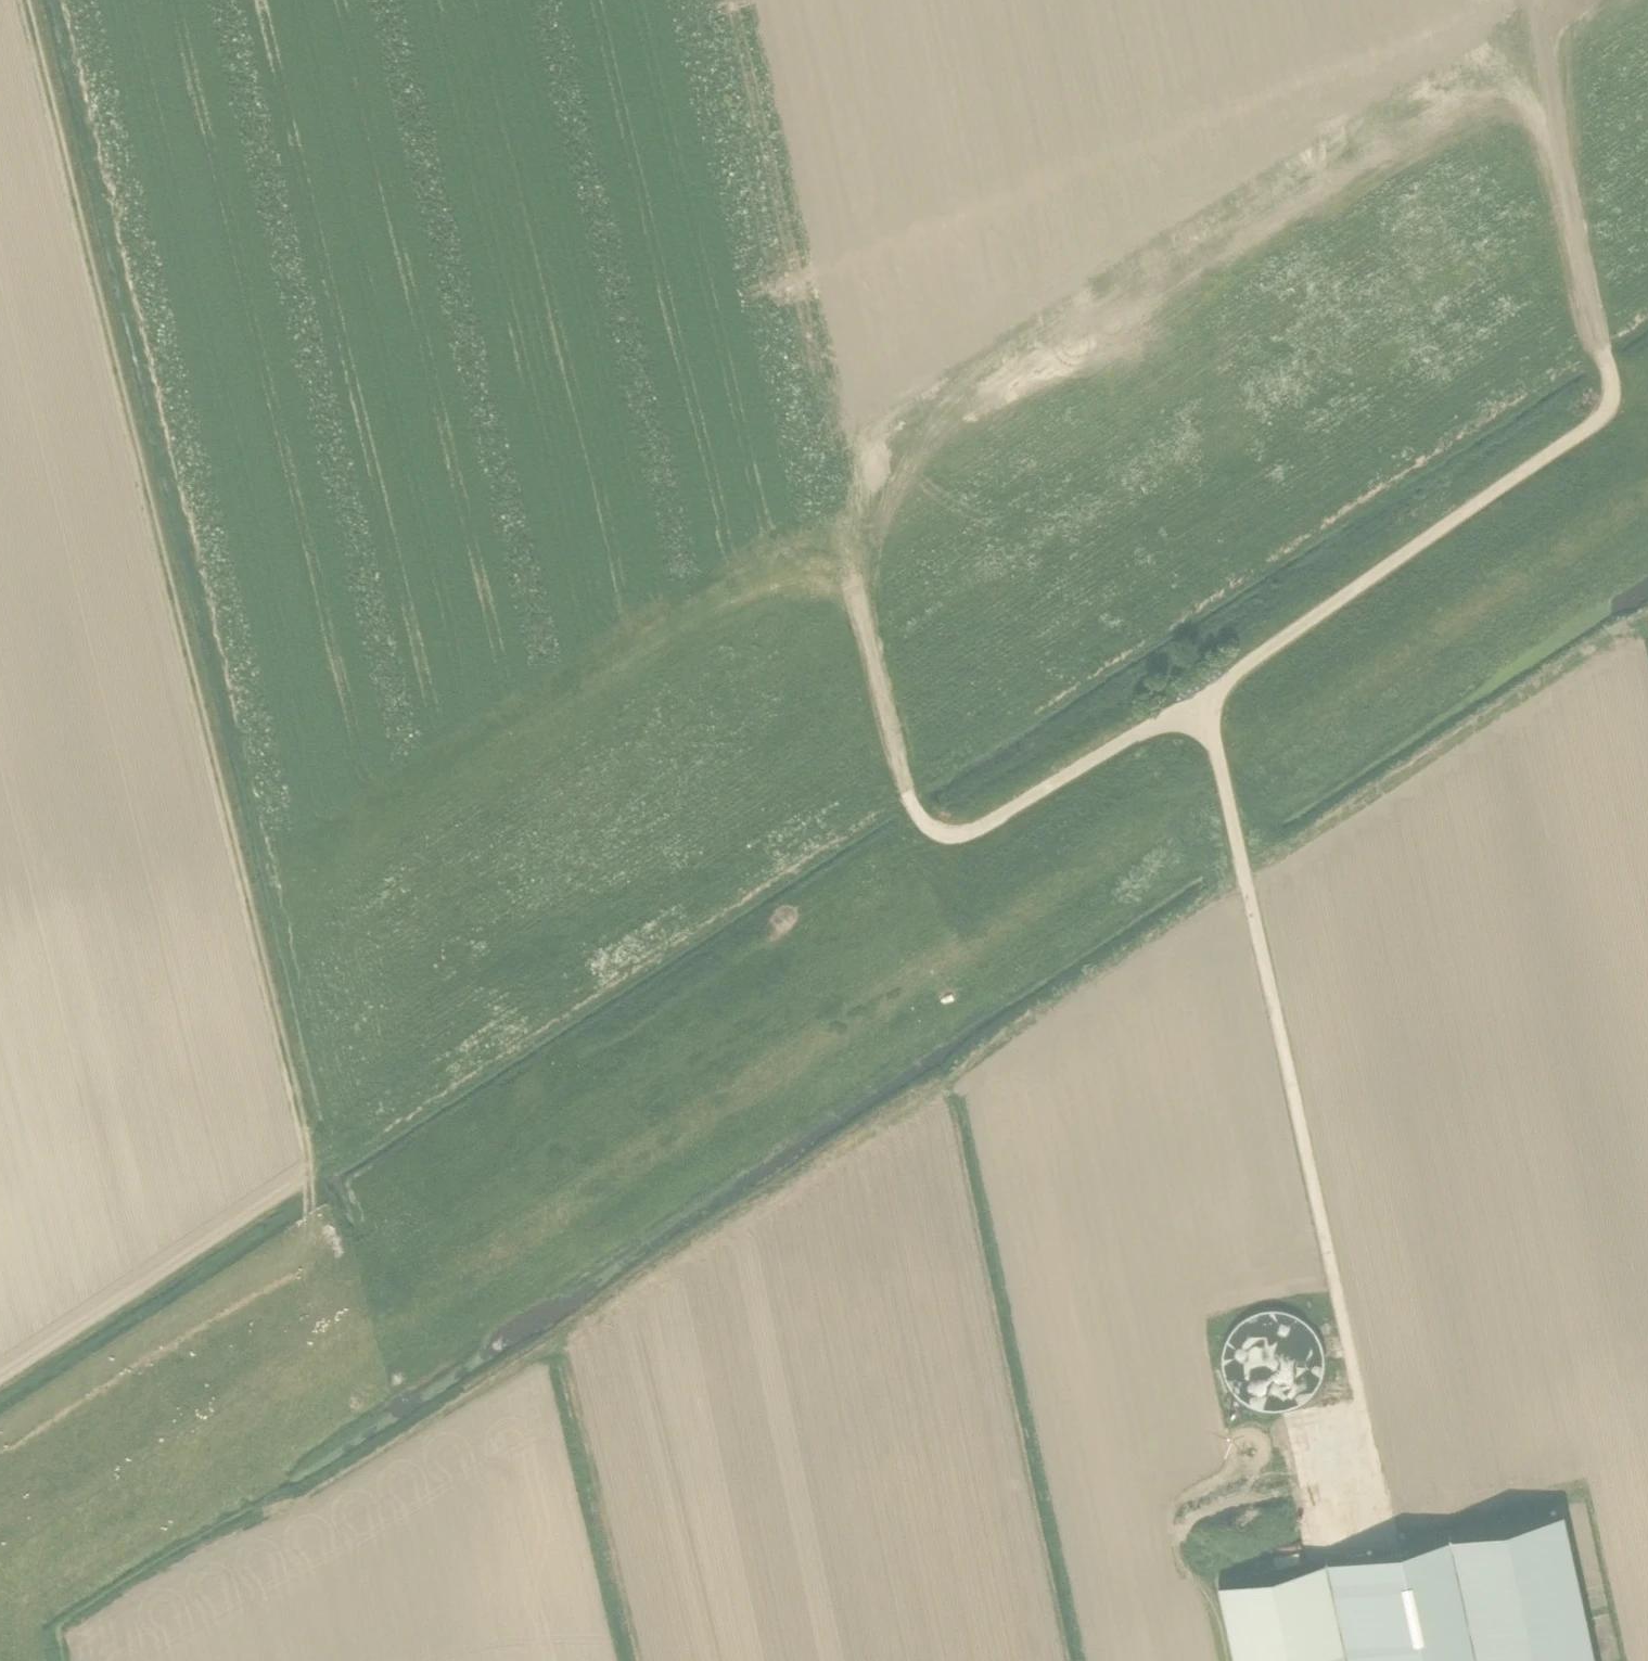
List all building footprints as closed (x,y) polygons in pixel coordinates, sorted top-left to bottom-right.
[(1450,1537),(1477,1660),(1594,1660),(1563,1513),(1450,1537)] [(1326,1563),(1348,1660),(1477,1660),(1450,1537),(1326,1563)] [(1219,1587),(1235,1660),(1348,1660),(1326,1563),(1219,1587)]
